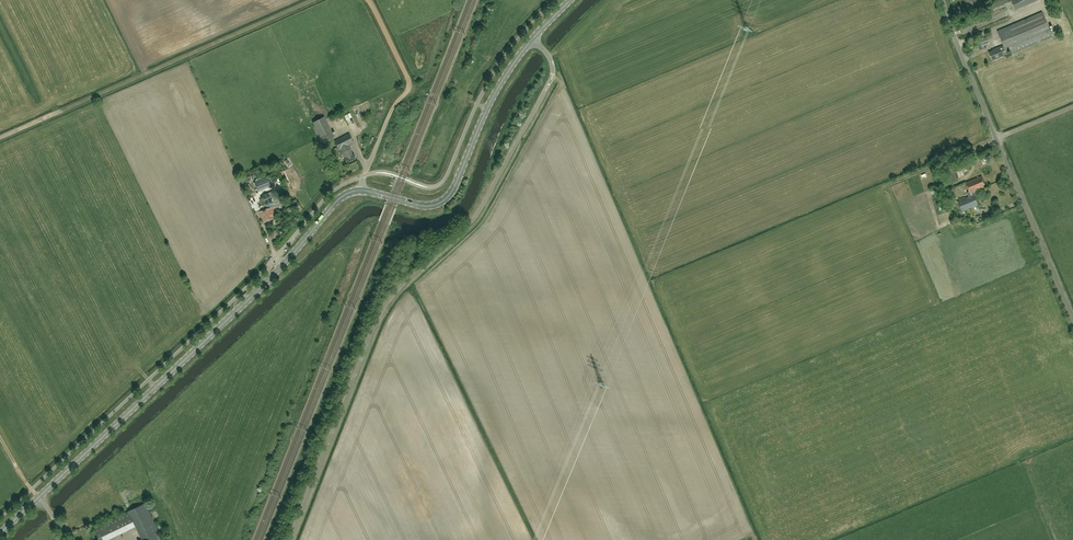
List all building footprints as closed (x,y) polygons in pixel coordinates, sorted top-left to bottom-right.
[(969,8),(972,7),(973,11),(981,8),(979,2),(977,3),(976,0),(966,0),(969,8)] [(990,6),(992,11),(1011,3),(1010,0),(1002,0),(990,6)] [(1015,10),(1038,0),(1011,0),(1015,10)] [(997,32),(1003,46),(996,49),(996,50),(989,53),(992,61),(1003,56),(1002,53),(1006,51),(1006,52),(1010,50),(1012,54),(1053,37),(1042,12),(997,32)] [(334,136),(324,117),(313,123),(323,142),(334,136)] [(347,163),(356,159),(354,154),(353,154),(352,152),(348,145),(353,143),(349,134),(335,141),(339,150),(341,149),(344,156),(345,158),(345,159),(347,163)] [(949,185),(958,181),(953,169),(944,173),(949,185)] [(986,187),(982,176),(965,183),(970,193),(986,187)] [(266,177),(254,182),(256,189),(268,184),(266,177)] [(271,215),(275,214),(272,207),(274,207),(268,193),(263,195),(268,208),(260,211),(261,214),(264,222),(273,218),(271,215)] [(978,205),(974,195),(958,202),(962,211),(978,205)] [(128,511),(136,526),(142,539),(163,539),(153,519),(145,503),(132,509),(128,511)] [(93,528),(99,539),(108,539),(136,526),(128,511),(93,528)]
